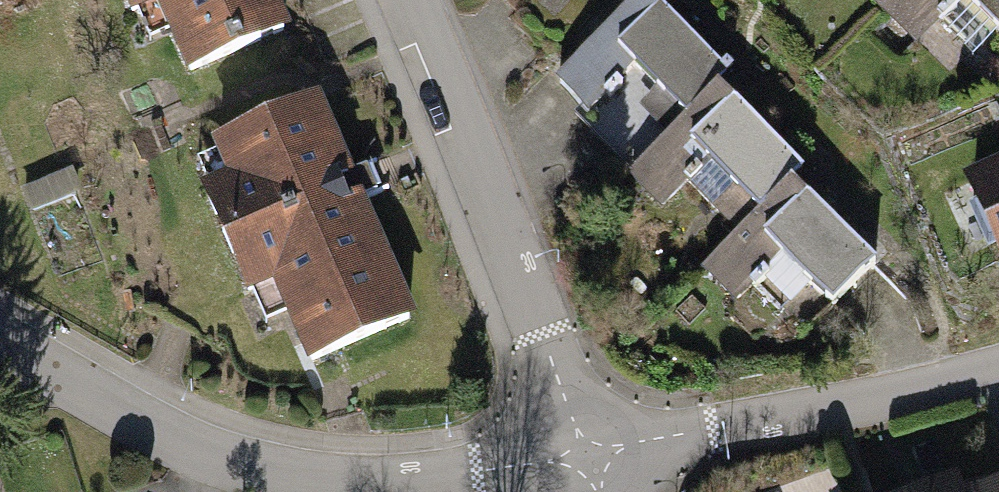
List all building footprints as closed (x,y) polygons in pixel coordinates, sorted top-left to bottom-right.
[(132,10),(156,0),(127,0),(132,10)] [(191,70),(283,30),(270,0),(160,0),(191,70)] [(559,77),(640,158),(628,169),(631,171),(717,85),(731,71),(727,66),(723,70),(653,0),(636,0),(559,77)] [(918,39),(942,16),(945,19),(957,7),(954,5),(959,0),(880,0),(918,39)] [(998,33),(998,0),(966,0),(998,33)] [(802,170),(717,85),(631,171),(663,204),(687,180),(690,183),(702,172),(699,169),(707,161),(759,212),(791,180),(802,170)] [(315,103),(218,145),(233,181),(206,193),(248,290),(275,278),(311,360),(408,317),(315,103)] [(974,180),(998,236),(998,168),(974,180)] [(875,264),(791,180),(759,212),(705,266),(737,298),(752,283),(755,287),(768,274),(764,271),(780,255),(832,307),(875,264)]
